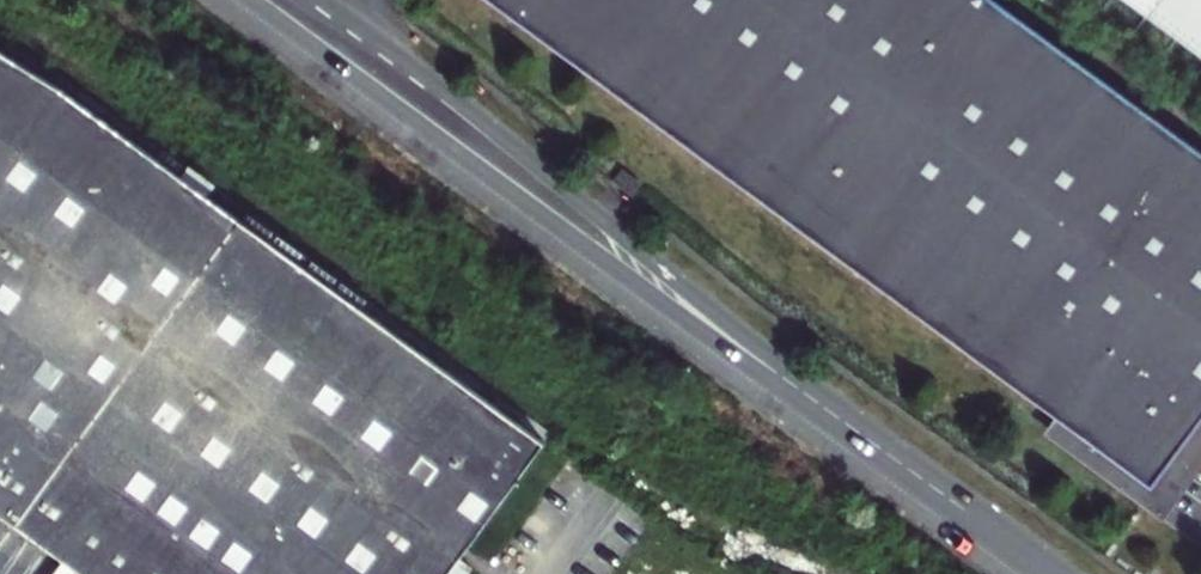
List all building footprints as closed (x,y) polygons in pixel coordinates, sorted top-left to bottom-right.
[(994,0),(488,0),(1056,417),(1152,488),(1200,422),(1200,152),(1086,68),(994,0)] [(1155,35),(1200,69),(1200,0),(1107,0),(1155,35)] [(107,573),(450,573),(469,548),(543,449),(316,279),(76,102),(29,71),(0,53),(0,496),(107,573)] [(1152,488),(1056,417),(1044,432),(1164,521),(1200,471),(1200,422),(1152,488)]
